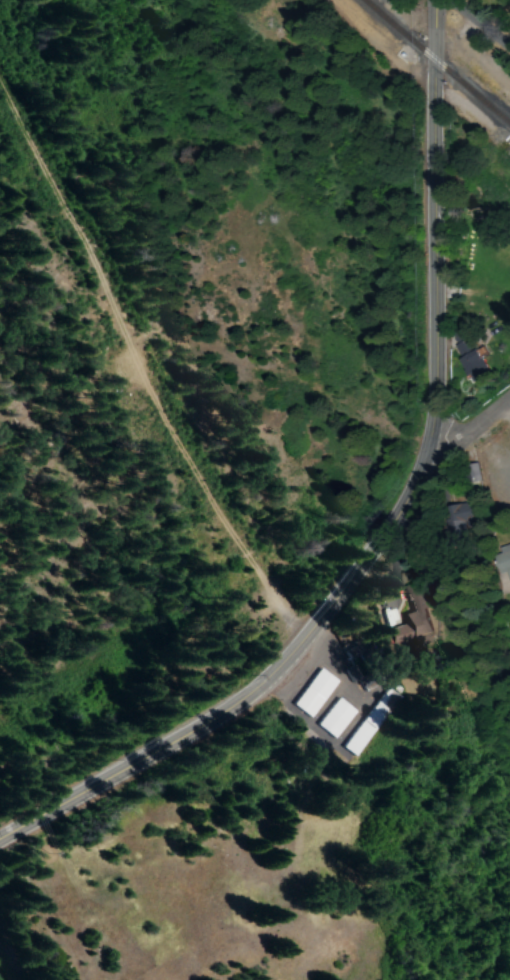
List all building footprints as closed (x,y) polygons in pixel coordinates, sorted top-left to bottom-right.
[(453,345),(459,357),(456,359),(469,382),(487,372),(467,337),(453,345)] [(444,505),(445,532),(461,531),(460,518),(473,518),(473,503),(444,505)] [(498,547),(499,553),(492,556),(497,574),(505,572),(507,581),(509,580),(509,544),(498,547)] [(403,624),(383,629),(388,646),(408,640),(410,646),(436,638),(424,597),(408,602),(411,612),(400,615),(403,624)] [(335,682),(317,669),(290,705),(307,718),(335,682)] [(341,748),(353,758),(400,697),(387,688),(341,748)] [(355,712),(338,697),(315,725),(332,739),(355,712)]
